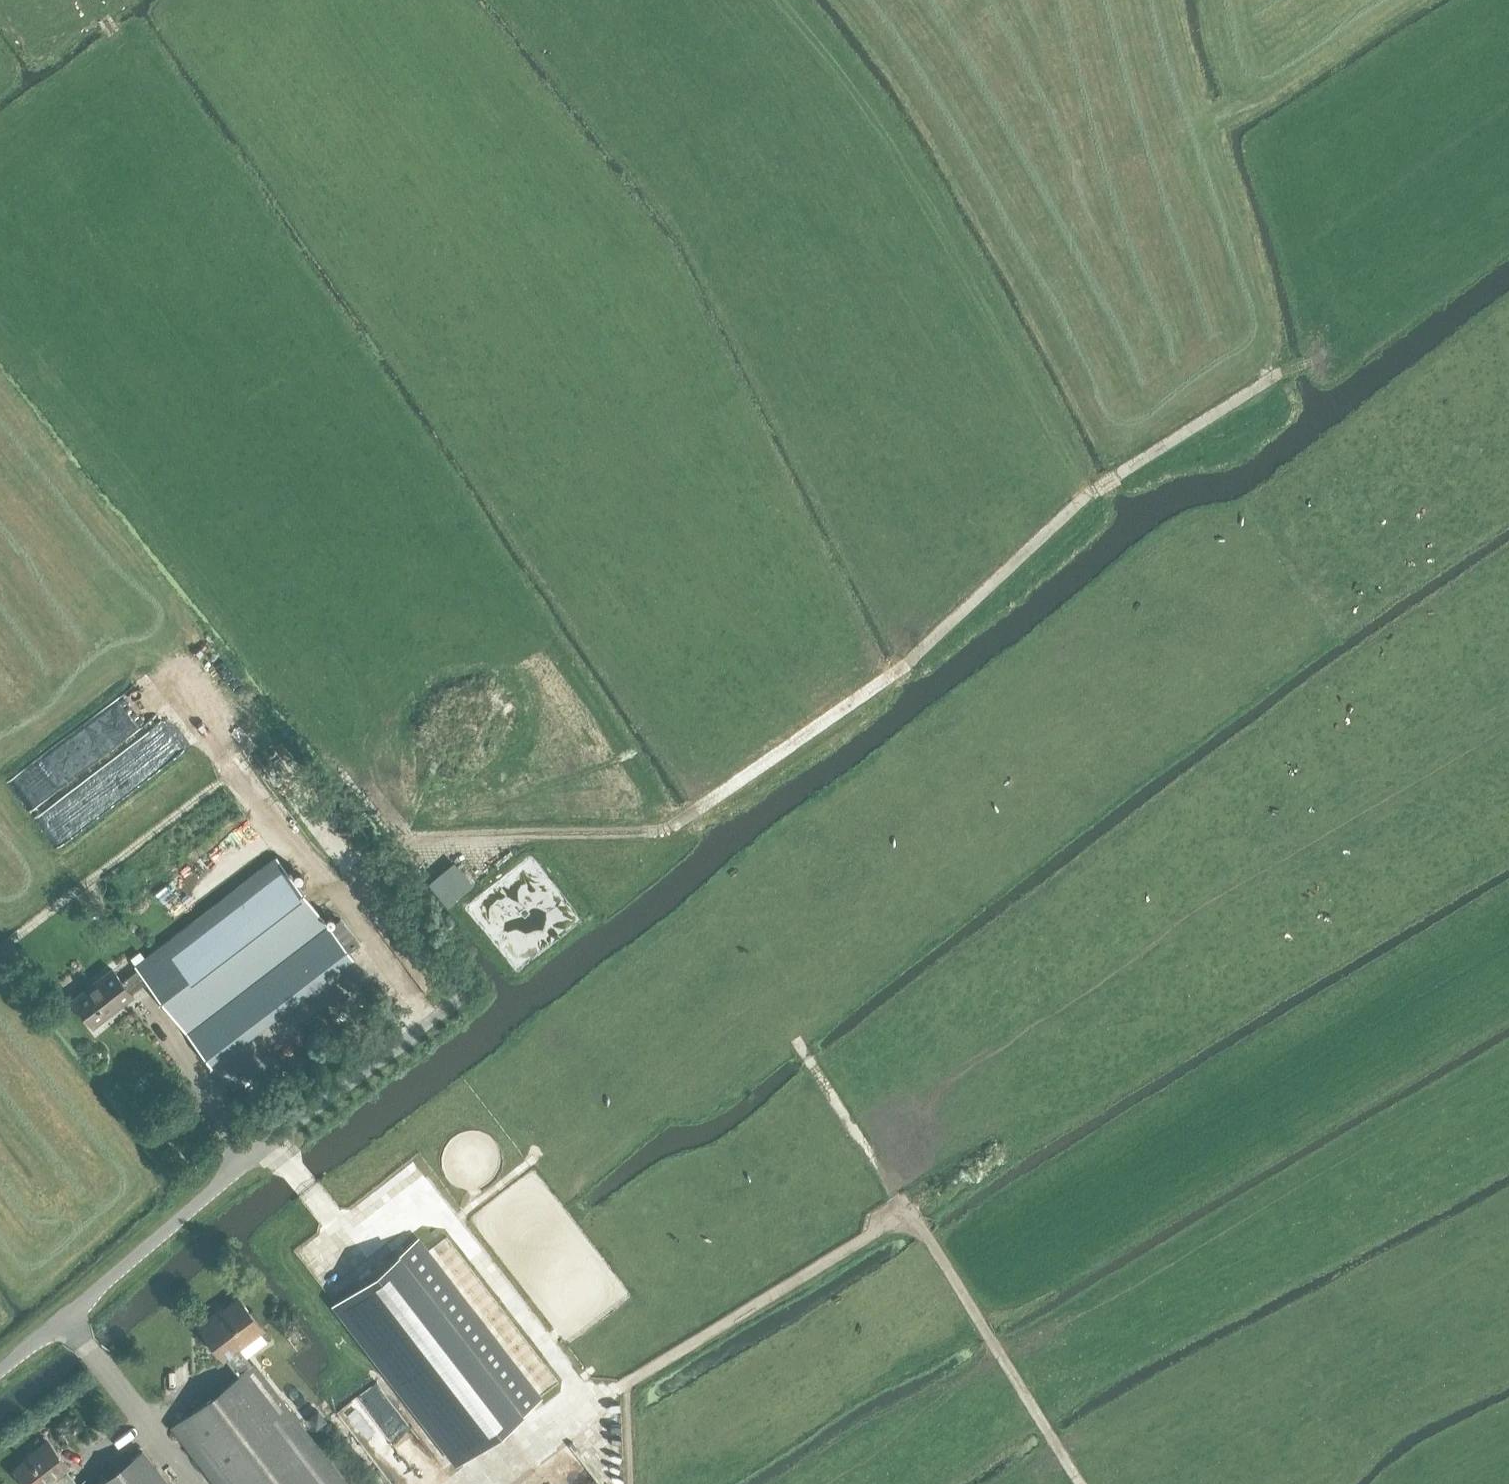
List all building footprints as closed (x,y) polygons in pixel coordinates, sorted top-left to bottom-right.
[(211,1064),(352,955),(275,855),(134,964),(137,968),(121,981),(111,968),(72,998),(87,1018),(92,1025),(107,1014),(132,994),(131,992),(146,980),(211,1064)] [(360,1281),(335,1301),(456,1459),(539,1397),(416,1238),(385,1262),(360,1281)] [(238,1347),(262,1329),(238,1297),(199,1327),(223,1358),(225,1356),(239,1374),(173,1425),(217,1483),(345,1483),(253,1363),(251,1365),(238,1347)] [(76,1481),(66,1469),(69,1467),(48,1440),(47,1441),(48,1442),(14,1469),(26,1483),(73,1483),(76,1481)] [(142,1449),(97,1483),(169,1483),(142,1449)]
